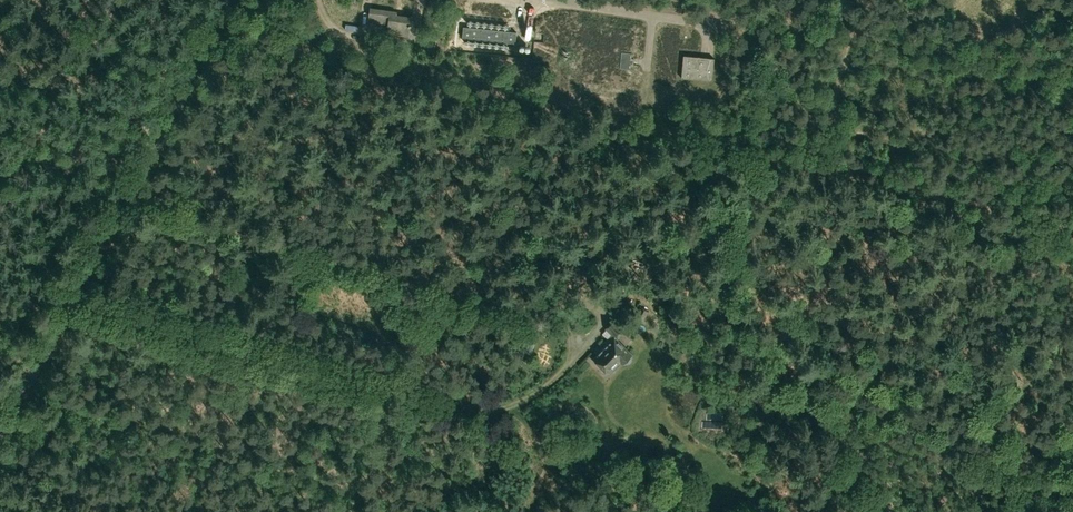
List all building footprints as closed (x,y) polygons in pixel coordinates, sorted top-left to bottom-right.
[(408,36),(411,17),(396,15),(397,11),(371,7),(369,20),(388,23),(387,33),(408,36)] [(515,44),(516,32),(463,26),(462,38),(515,44)] [(539,59),(533,49),(525,53),(531,63),(539,59)] [(630,70),(632,53),(621,52),(619,69),(630,70)] [(712,81),(714,58),(683,55),(681,78),(712,81)] [(639,324),(649,328),(655,313),(645,309),(639,324)] [(631,361),(632,359),(632,357),(631,354),(615,339),(624,330),(613,319),(604,328),(606,330),(602,333),(607,338),(595,350),(598,353),(593,358),(608,373),(620,361),(622,363),(625,364),(627,364),(629,363),(631,361)]
